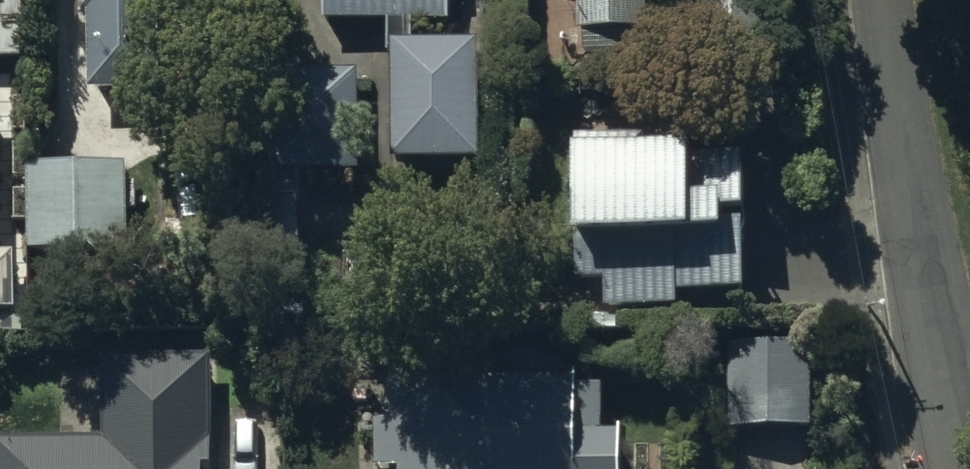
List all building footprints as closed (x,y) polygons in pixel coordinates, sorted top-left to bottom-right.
[(83,87),(146,86),(146,0),(83,0),(83,87)] [(326,13),(445,11),(445,0),(325,0),(326,13)] [(582,16),(646,12),(645,0),(581,0),(582,16)] [(477,36),(390,36),(391,152),(477,151),(477,36)] [(270,252),(273,252),(299,251),(299,173),(357,174),(357,70),(270,70),(270,252)] [(743,135),(574,135),(575,282),(604,282),(604,309),(678,308),(678,294),(744,293),(743,135)] [(124,155),(28,157),(30,244),(125,242),(124,155)] [(16,303),(16,243),(0,243),(0,304),(16,303)] [(812,345),(734,345),(734,427),(812,427),(812,345)] [(100,436),(0,436),(0,468),(212,468),(212,356),(100,356),(100,436)] [(575,379),(385,379),(385,419),(372,419),(372,468),(620,468),(620,432),(602,432),(602,387),(575,387),(575,379)]
